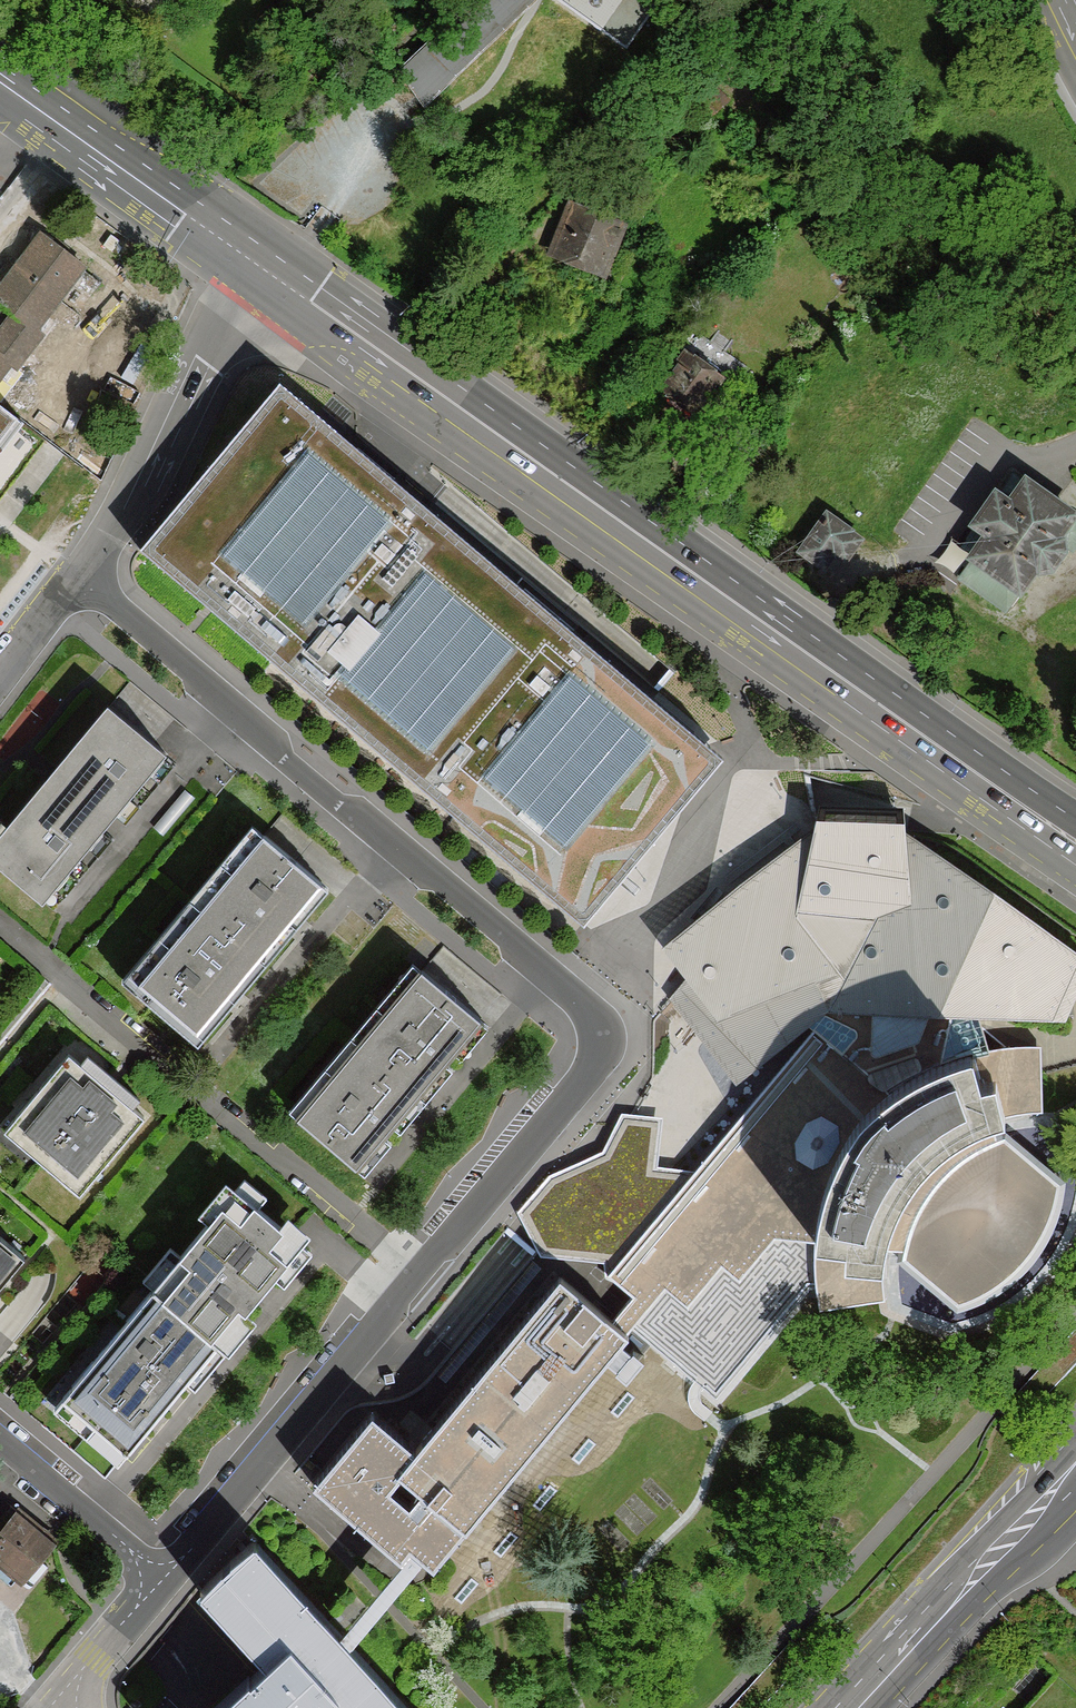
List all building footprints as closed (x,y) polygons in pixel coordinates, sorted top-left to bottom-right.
[(389,69),(423,104),(535,0),(465,0),(389,69)] [(625,51),(656,8),(644,0),(556,0),(625,51)] [(573,209),(557,250),(606,270),(624,222),(595,211),(592,217),(573,209)] [(0,311),(0,409),(21,424),(126,286),(57,235),(0,311)] [(722,378),(687,353),(680,363),(673,358),(666,369),(673,374),(662,390),(697,413),(698,411),(706,416),(716,401),(709,396),(722,378)] [(184,490),(134,549),(138,552),(202,607),(206,610),(211,614),(270,665),(451,817),(580,926),(620,878),(658,831),(721,760),(314,417),(273,383),(184,490)] [(21,424),(0,409),(0,454),(21,424)] [(964,561),(969,564),(1017,598),(1031,578),(1048,575),(1063,555),(1061,537),(1075,516),(1075,514),(1025,478),(1007,502),(991,491),(964,529),(979,540),(964,561)] [(862,534),(823,507),(793,549),(822,569),(832,555),(842,562),(862,534)] [(1006,612),(1017,598),(969,564),(956,577),(1006,612)] [(109,705),(52,774),(110,822),(166,754),(109,705)] [(52,774),(0,835),(0,867),(43,903),(110,822),(52,774)] [(947,1039),(953,1016),(979,1018),(1065,1022),(1075,999),(1075,950),(925,843),(916,837),(910,833),(906,810),(821,806),(816,825),(792,844),(701,915),(660,946),(685,980),(687,981),(738,1046),(756,1068),(809,1027),(814,1031),(850,1057),(895,1047),(947,1039)] [(264,836),(202,908),(261,957),(322,884),(264,836)] [(199,1033),(261,957),(202,908),(139,983),(199,1033)] [(423,971),(360,1045),(418,1092),(481,1019),(423,971)] [(687,981),(685,980),(668,1000),(735,1086),(756,1068),(738,1046),(687,981)] [(988,1048),(979,1018),(953,1016),(947,1039),(942,1058),(973,1050),(988,1048)] [(619,1316),(632,1329),(639,1321),(666,1288),(688,1306),(722,1264),(740,1279),(774,1238),(817,1241),(820,1218),(829,1181),(843,1148),(859,1121),(893,1091),(850,1057),(814,1031),(695,1169),(606,1276),(632,1300),(619,1316)] [(895,1047),(850,1057),(893,1091),(942,1058),(947,1039),(895,1047)] [(356,1166),(418,1092),(360,1045),(298,1118),(356,1166)] [(988,1048),(973,1050),(982,1083),(998,1079),(1006,1116),(1043,1112),(1041,1045),(1013,1045),(988,1048)] [(982,1083),(973,1050),(942,1058),(893,1091),(859,1121),(843,1148),(829,1181),(820,1218),(817,1241),(846,1243),(846,1260),(883,1262),(885,1248),(890,1227),(906,1188),(926,1162),(966,1132),(992,1121),(1006,1116),(998,1079),(982,1083)] [(70,1053),(12,1121),(35,1141),(28,1150),(56,1173),(63,1165),(87,1184),(145,1116),(133,1106),(139,1098),(88,1055),(81,1063),(70,1053)] [(606,1276),(695,1169),(656,1168),(659,1117),(632,1113),(620,1111),(609,1137),(603,1152),(548,1175),(516,1214),(538,1256),(602,1263),(606,1276)] [(996,1139),(992,1121),(966,1132),(926,1162),(906,1188),(890,1227),(885,1248),(905,1249),(908,1233),(920,1204),(941,1174),(971,1153),(996,1139)] [(1006,1136),(996,1139),(971,1153),(941,1174),(920,1204),(908,1233),(905,1249),(906,1258),(959,1302),(988,1291),(1011,1274),(1032,1254),(1048,1227),(1055,1203),(1060,1183),(1006,1136)] [(238,1191),(154,1290),(217,1342),(302,1243),(238,1191)] [(25,1257),(0,1236),(0,1287),(25,1257)] [(811,1289),(816,1289),(817,1241),(774,1238),(740,1279),(679,1353),(639,1321),(632,1329),(641,1336),(653,1346),(671,1361),(698,1384),(718,1400),(811,1289)] [(846,1243),(817,1241),(816,1289),(816,1310),(886,1299),(883,1262),(846,1260),(846,1243)] [(679,1353),(740,1279),(722,1264),(688,1306),(666,1288),(639,1321),(679,1353)] [(613,1351),(632,1329),(619,1316),(566,1272),(422,1445),(405,1465),(472,1521),(613,1351)] [(112,1468),(217,1342),(154,1290),(42,1424),(89,1464),(98,1456),(112,1468)] [(394,1692),(671,1361),(641,1336),(364,1659),(394,1692)] [(393,1374),(384,1376),(386,1383),(395,1381),(393,1374)] [(405,1465),(422,1445),(372,1405),(308,1484),(402,1559),(412,1547),(423,1556),(436,1566),(472,1521),(405,1465)] [(0,1535),(0,1560),(19,1576),(51,1538),(20,1512),(0,1535)] [(350,1643),(340,1632),(256,1541),(200,1591),(266,1663),(215,1707),(410,1707),(394,1692),(364,1659),(350,1643)] [(412,1547),(402,1559),(374,1591),(340,1632),(350,1643),(386,1601),(423,1556),(412,1547)]
